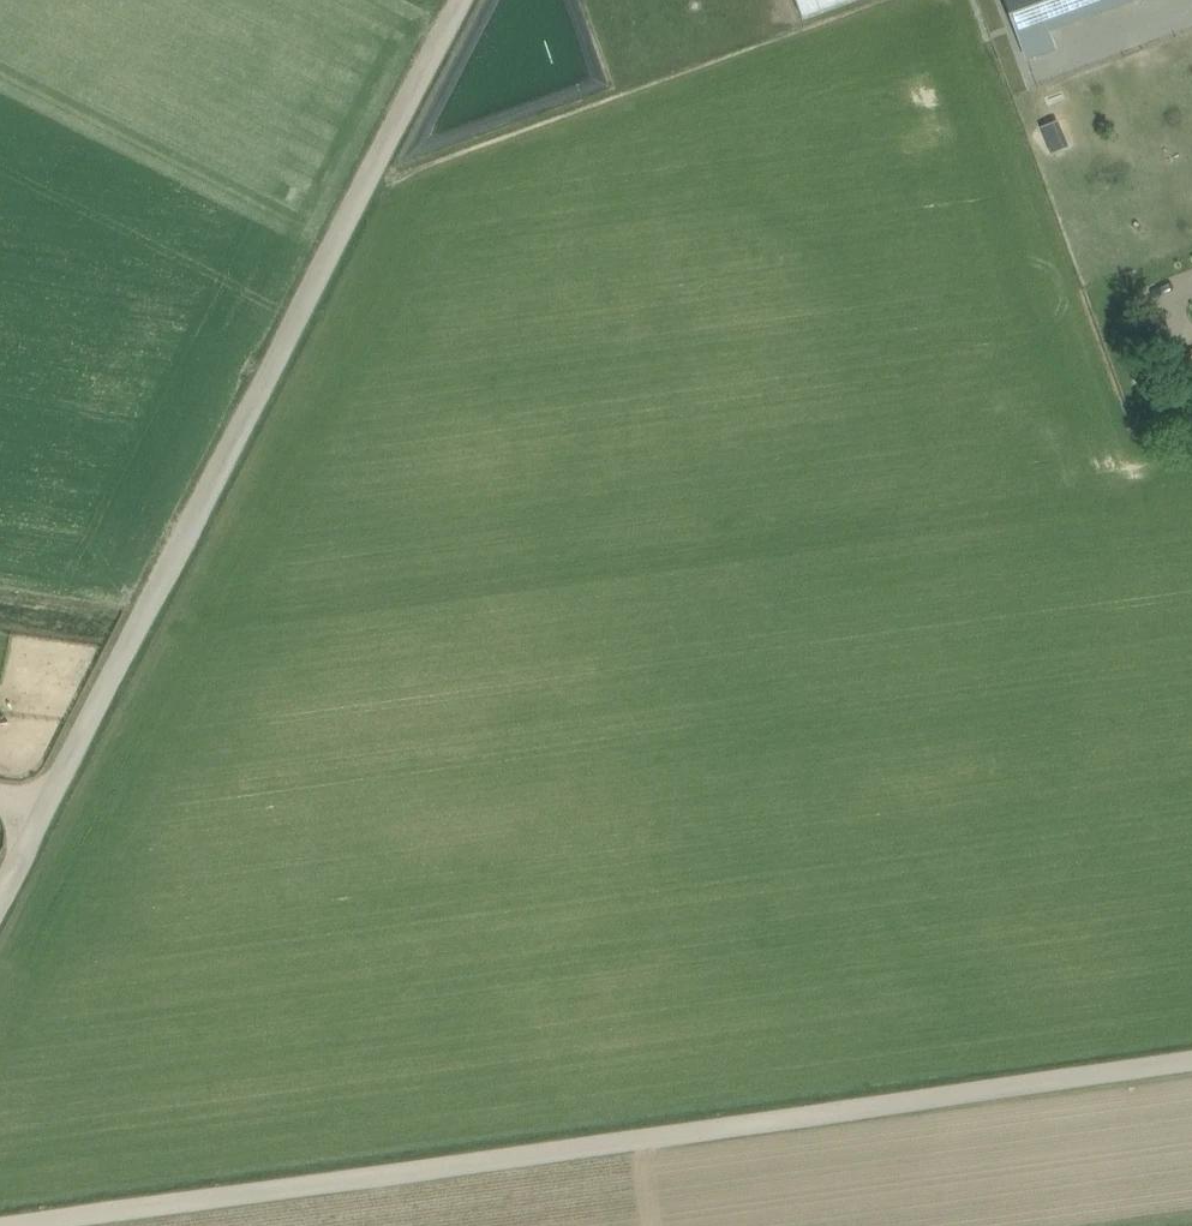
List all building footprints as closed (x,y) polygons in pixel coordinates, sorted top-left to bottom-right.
[(802,17),(850,0),(796,0),(802,17)] [(1055,48),(1038,0),(1006,0),(1021,40),(1030,37),(1036,55),(1055,48)] [(1043,124),(1049,152),(1068,148),(1063,120),(1043,124)]
